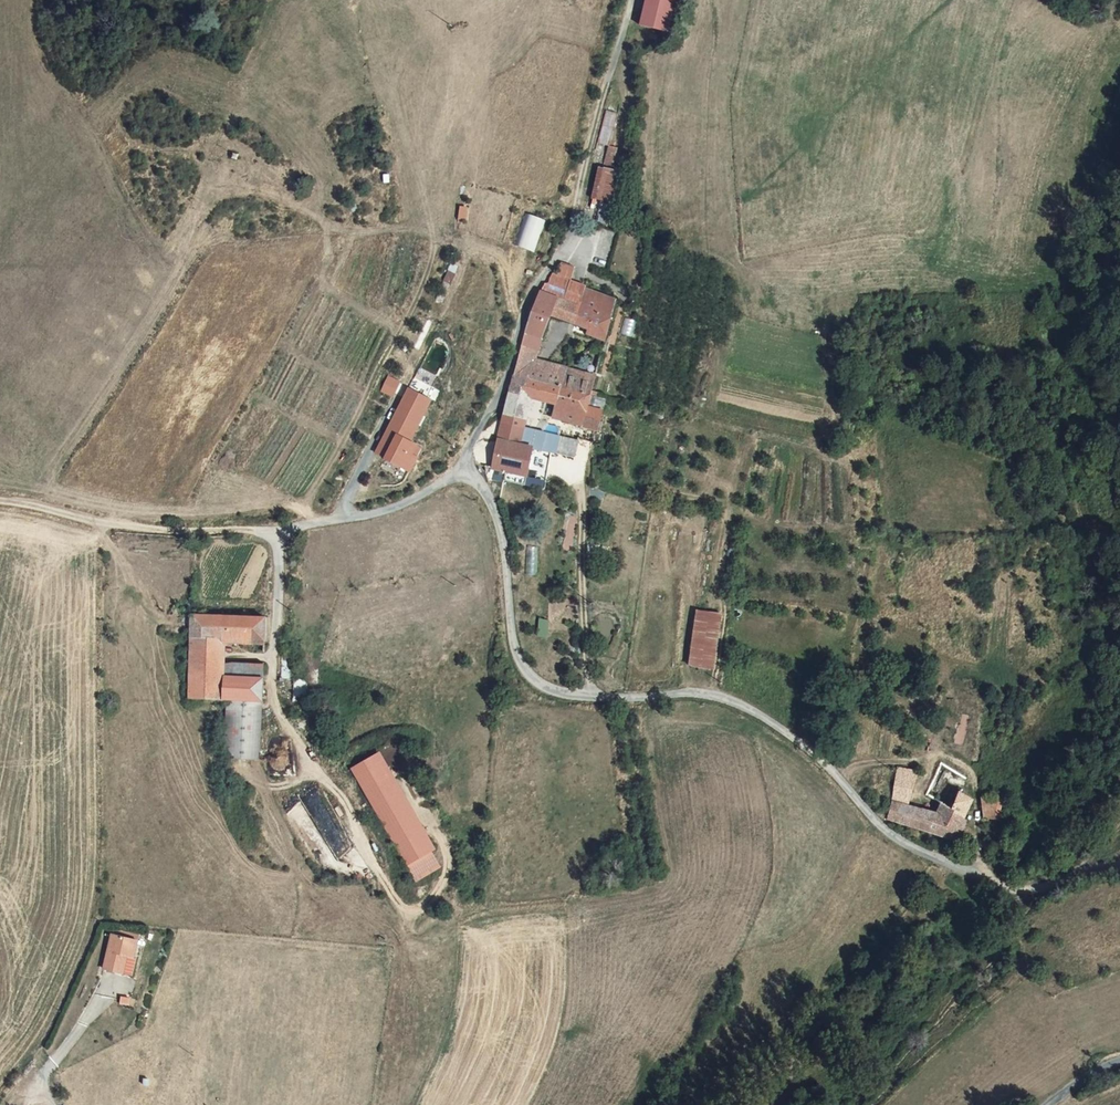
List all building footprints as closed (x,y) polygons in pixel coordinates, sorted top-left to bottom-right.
[(643,25),(670,32),(678,0),(650,0),(643,25)] [(615,113),(603,110),(594,143),(606,146),(615,113)] [(615,148),(606,146),(601,168),(598,167),(590,198),(609,203),(617,172),(609,170),(615,148)] [(600,224),(612,225),(614,205),(601,204),(600,224)] [(527,213),(515,245),(534,252),(546,219),(527,213)] [(545,283),(543,291),(557,297),(579,304),(583,291),(585,285),(572,281),(575,270),(562,266),(559,276),(554,275),(550,285),(545,283)] [(533,360),(550,316),(557,297),(543,291),(540,290),(519,357),(533,360)] [(582,305),(577,325),(608,335),(616,302),(583,291),(579,304),(582,305)] [(579,305),(557,297),(550,316),(577,325),(582,305),(579,304),(579,305)] [(519,357),(513,377),(542,383),(548,364),(533,360),(519,357)] [(567,369),(548,364),(542,383),(561,388),(567,369)] [(581,372),(567,369),(561,388),(568,389),(576,391),(581,372)] [(597,376),(581,372),(576,391),(593,395),(597,376)] [(427,447),(414,441),(439,388),(413,376),(377,455),(415,473),(427,447)] [(582,429),(587,408),(565,403),(568,389),(561,388),(542,383),(513,377),(509,395),(531,401),(562,410),(559,424),(582,429)] [(568,389),(565,403),(587,408),(589,409),(593,395),(576,391),(568,389)] [(502,423),(524,428),(525,421),(531,401),(509,395),(502,423)] [(589,409),(587,408),(582,429),(595,431),(603,412),(589,409)] [(524,428),(502,423),(498,439),(495,467),(498,468),(530,475),(569,484),(579,442),(524,428)] [(385,461),(382,467),(402,476),(405,469),(385,461)] [(530,475),(498,468),(496,476),(507,479),(508,477),(529,482),(530,475)] [(698,610),(690,666),(717,670),(725,613),(698,610)] [(264,641),(265,617),(192,613),(186,613),(185,623),(192,623),(192,638),(230,639),(264,641)] [(539,636),(547,637),(550,621),(542,620),(539,636)] [(192,638),(191,676),(229,678),(230,639),(192,638)] [(292,664),(292,652),(278,653),(278,664),(292,664)] [(235,673),(266,673),(266,662),(235,662),(235,673)] [(228,698),(263,699),(263,679),(229,678),(191,676),(190,697),(228,698)] [(293,683),(294,701),(307,700),(306,682),(293,683)] [(263,699),(228,698),(226,749),(261,750),(263,699)] [(949,753),(974,757),(972,737),(950,735),(949,753)] [(382,754),(355,768),(416,880),(441,867),(434,853),(437,851),(382,754)] [(897,769),(890,820),(955,836),(963,818),(957,816),(968,797),(955,791),(963,777),(942,764),(936,777),(897,769)] [(977,795),(979,815),(1002,819),(1003,799),(977,795)] [(141,952),(115,946),(106,982),(126,986),(128,976),(134,977),(136,969),(141,952)] [(128,976),(126,986),(137,989),(142,971),(136,969),(134,977),(128,976)]
